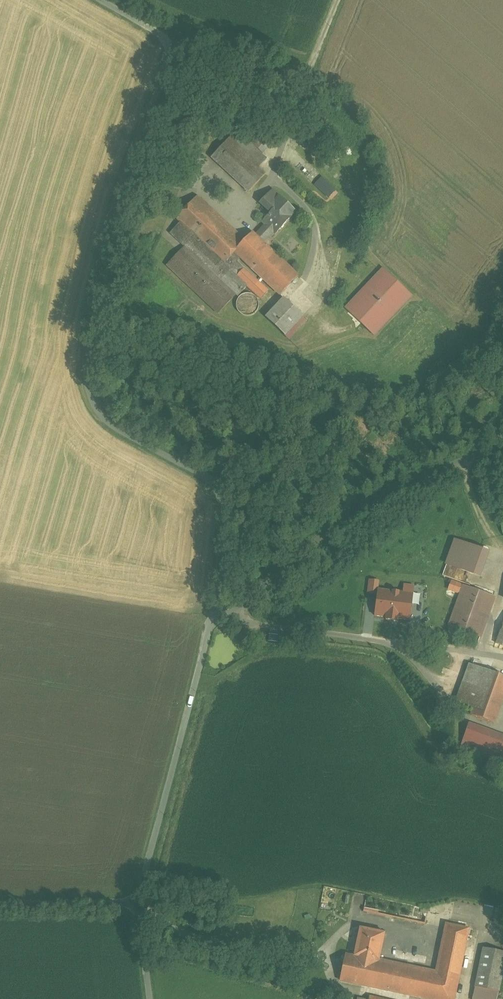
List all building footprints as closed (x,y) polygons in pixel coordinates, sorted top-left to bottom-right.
[(268,126),(252,143),(263,154),(280,137),(268,126)] [(269,159),(263,154),(252,143),(238,130),(229,139),(260,169),(269,159)] [(260,169),(229,139),(212,157),(249,192),(266,174),(260,169)] [(315,185),(330,198),(338,189),(324,176),(315,185)] [(296,212),(273,190),(261,203),(271,213),(263,222),(266,225),(256,236),(263,243),(274,232),(276,234),(296,212)] [(242,245),(194,201),(178,218),(191,230),(225,263),(235,252),(242,245)] [(235,252),(225,263),(191,230),(180,241),(187,247),(227,285),(236,275),(249,287),(262,299),(269,291),(243,268),(244,267),(237,261),(241,257),(235,252)] [(256,236),(252,233),(242,245),(235,252),(241,257),(281,295),(298,276),(263,243),(256,236)] [(221,315),(249,287),(236,275),(227,285),(187,247),(169,265),(221,315)] [(384,270),(346,310),(375,337),(413,296),(384,270)] [(285,299),(267,318),(285,335),(303,316),(285,299)] [(489,552),(453,539),(444,565),(480,578),(489,552)] [(379,581),(369,580),(366,594),(377,596),(377,590),(379,581)] [(495,597),(464,586),(450,626),(481,637),(495,597)] [(412,594),(377,590),(377,596),(374,618),(409,622),(412,594)] [(471,664),(457,702),(475,708),(472,715),(495,723),(502,699),(502,676),(471,664)] [(467,730),(463,741),(502,756),(502,743),(467,730)] [(463,741),(461,747),(502,763),(502,756),(463,741)] [(429,909),(367,896),(364,911),(426,924),(429,909)] [(447,924),(437,972),(419,968),(414,991),(376,982),(374,988),(427,998),(455,998),(469,929),(447,924)] [(385,933),(361,928),(355,956),(379,961),(380,960),(385,933)] [(484,948),(473,998),(498,998),(502,973),(502,951),(484,948)] [(419,968),(380,960),(379,961),(355,956),(347,954),(341,981),(374,988),(376,982),(414,991),(419,968)]
